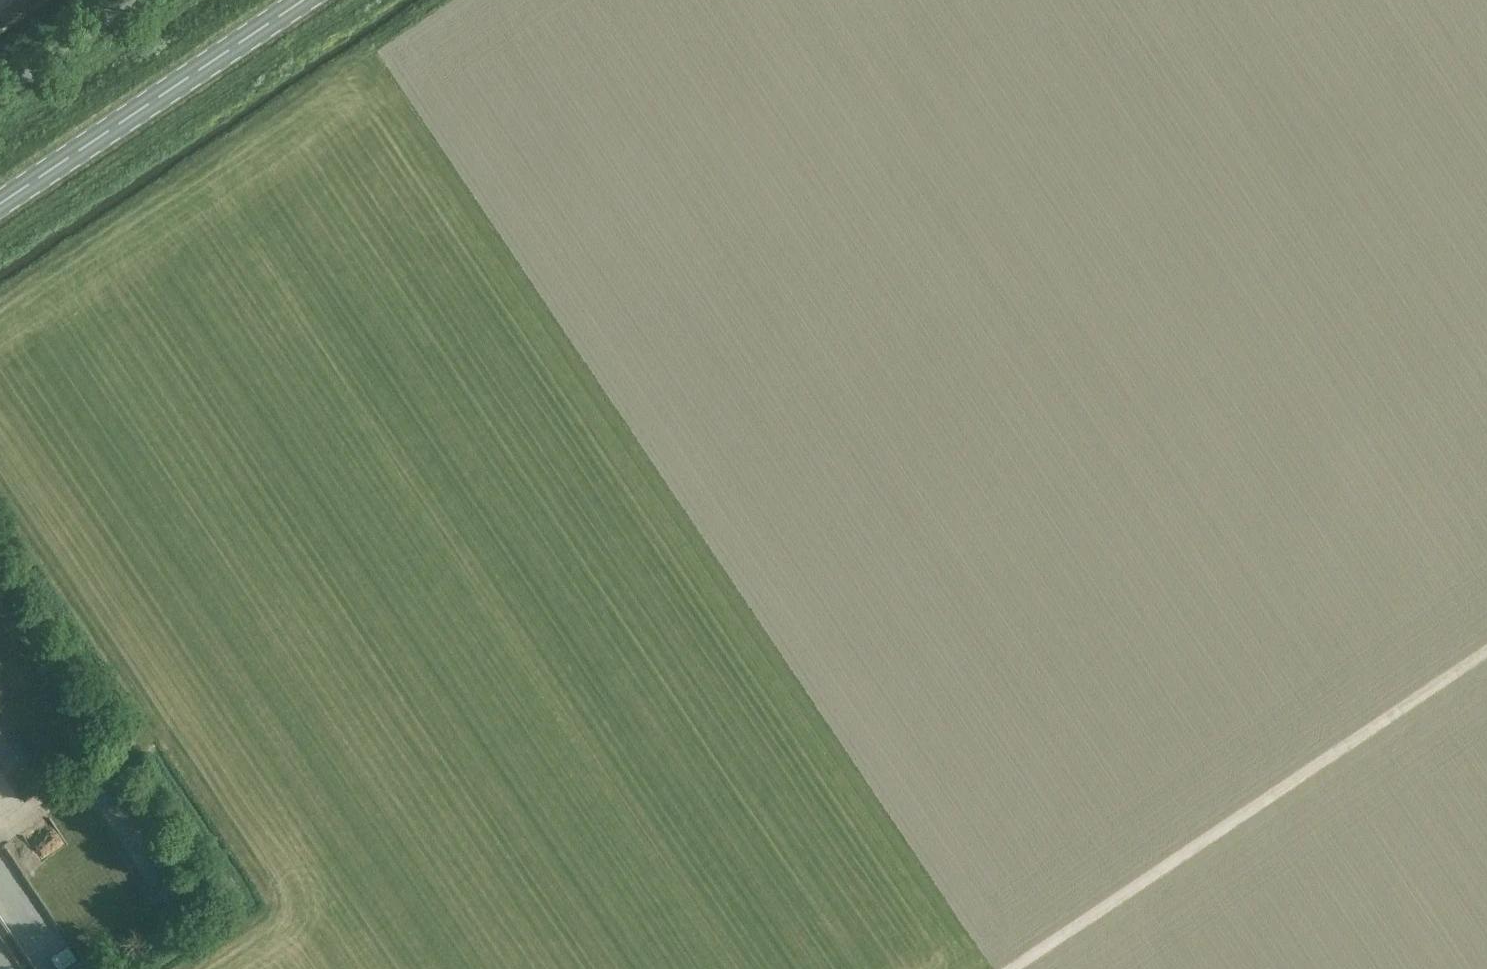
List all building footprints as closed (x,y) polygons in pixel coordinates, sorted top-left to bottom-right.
[(0,729),(0,759),(7,769),(20,760),(0,729)]
